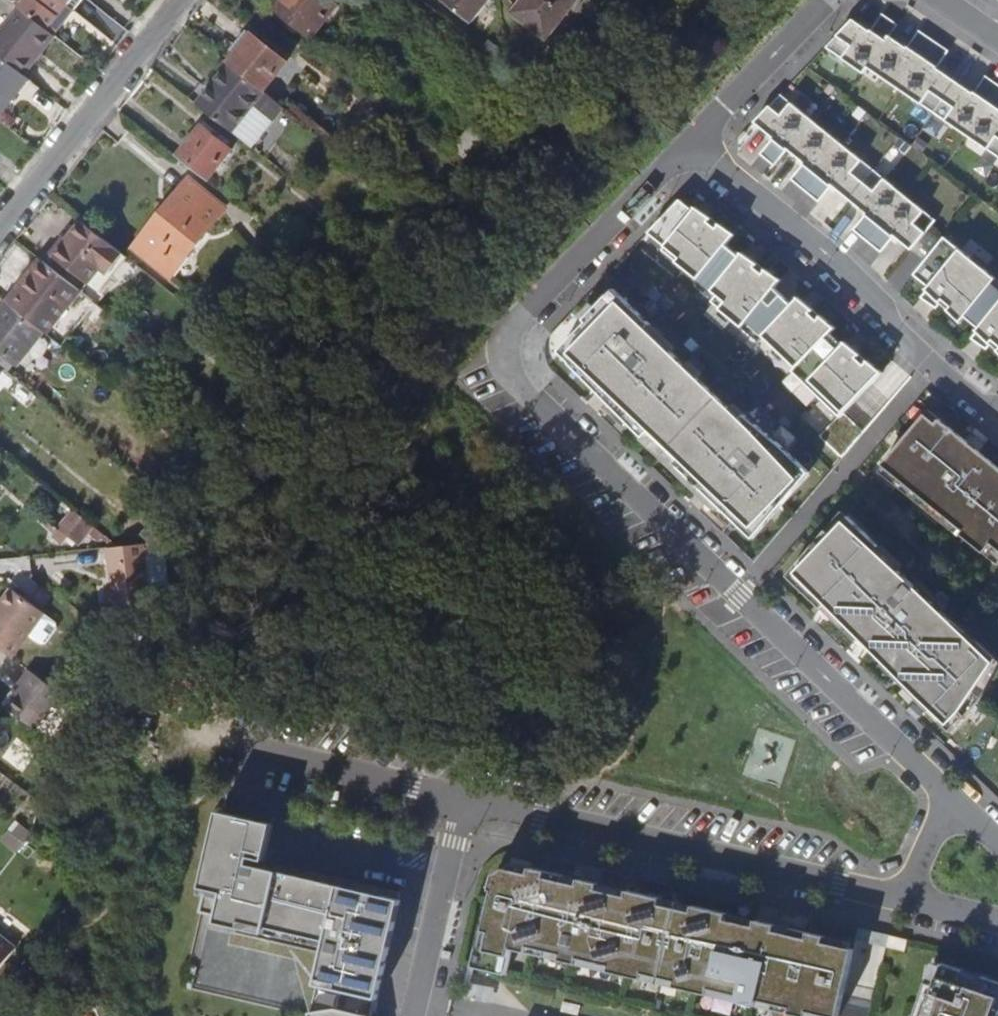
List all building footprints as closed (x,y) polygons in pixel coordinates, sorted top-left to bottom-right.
[(16,2),(20,6),(50,31),(69,6),(65,3),(68,0),(18,0),(16,2)] [(80,0),(68,0),(65,3),(69,6),(50,31),(54,33),(80,0)] [(340,1),(338,0),(281,0),(275,7),(310,36),(340,1)] [(472,20),(489,0),(447,0),(472,20)] [(542,32),(568,0),(518,0),(511,8),(542,32)] [(594,22),(604,10),(593,0),(577,0),(573,5),(594,22)] [(56,35),(54,33),(50,31),(20,6),(0,32),(0,52),(6,56),(27,73),(56,35)] [(997,140),(997,85),(988,78),(976,96),(940,71),(952,53),(922,33),(910,50),(893,38),(901,27),(885,16),(873,34),(855,22),(833,45),(849,55),(845,61),(866,75),(870,70),(924,106),(932,93),(957,110),(948,123),(990,152),(997,140)] [(238,51),(230,60),(265,88),(287,60),(246,27),(231,45),(238,51)] [(849,55),(833,45),(828,50),(845,61),(849,55)] [(27,73),(6,56),(0,52),(0,106),(27,73)] [(203,78),(190,95),(233,130),(265,88),(230,60),(210,85),(203,78)] [(957,110),(932,93),(924,106),(948,123),(957,110)] [(795,106),(783,97),(772,108),(784,119),(795,106)] [(917,227),(927,214),(888,182),(878,194),(855,176),(865,164),(795,106),(784,119),(772,108),(756,125),(775,140),(762,157),(776,169),(790,152),(806,165),(793,182),(821,205),(834,188),(868,216),(855,232),(883,255),(896,239),(914,253),(929,236),(917,227)] [(201,124),(178,153),(208,177),(231,147),(201,124)] [(888,182),(865,164),(855,176),(878,194),(888,182)] [(190,179),(163,212),(198,240),(224,206),(190,179)] [(685,199),(652,232),(670,246),(666,249),(721,295),(715,302),(747,327),(745,329),(763,343),(770,337),(802,368),(797,372),(844,416),(886,372),(852,342),(849,346),(836,333),(841,328),(805,297),(796,305),(778,289),(784,280),(748,253),(743,256),(731,245),(739,235),(703,208),(699,210),(685,199)] [(172,272),(198,240),(163,212),(138,244),(172,272)] [(939,223),(927,214),(917,227),(929,236),(914,253),(913,254),(927,265),(943,247),(929,235),(939,223)] [(121,249),(78,216),(51,251),(89,281),(100,268),(103,271),(121,249)] [(924,299),(940,310),(944,305),(947,302),(952,305),(948,309),(964,325),(969,318),(983,329),(974,340),(990,351),(994,346),(997,342),(997,343),(997,274),(964,246),(959,252),(947,242),(943,247),(927,265),(917,276),(933,288),(924,299)] [(48,331),(82,288),(45,259),(11,301),(43,327),(48,331)] [(82,288),(48,331),(64,343),(98,300),(82,288)] [(748,413),(744,417),(650,327),(654,322),(619,289),(590,320),(592,322),(564,351),(576,362),(575,363),(603,391),(604,389),(614,399),(607,406),(630,429),(635,424),(649,437),(654,431),(683,459),(679,463),(716,498),(709,505),(732,526),(738,519),(758,538),(814,472),(786,445),(748,413)] [(43,327),(11,301),(7,298),(0,307),(0,363),(7,369),(15,359),(17,360),(43,327)] [(933,411),(888,467),(889,468),(969,533),(966,536),(990,555),(997,546),(997,547),(997,464),(933,411)] [(889,468),(885,474),(964,538),(966,536),(969,533),(889,468)] [(176,490),(169,498),(181,508),(187,500),(176,490)] [(57,530),(70,542),(87,524),(74,512),(57,530)] [(852,517),(848,513),(831,530),(835,534),(852,517)] [(882,550),(884,547),(852,517),(835,534),(831,530),(792,576),(803,586),(808,581),(820,592),(815,598),(827,609),(831,605),(877,649),(875,651),(921,699),(956,732),(971,716),(966,711),(997,664),(997,656),(983,642),(957,622),(947,613),(882,550)] [(160,531),(152,524),(144,533),(152,541),(160,531)] [(144,541),(106,545),(110,584),(105,585),(107,606),(150,601),(144,541)] [(947,613),(952,607),(887,545),(884,547),(882,550),(947,613)] [(997,562),(997,547),(997,546),(990,555),(997,562)] [(820,592),(808,581),(803,586),(815,598),(820,592)] [(0,602),(0,646),(12,655),(29,631),(44,642),(60,621),(44,610),(11,586),(3,598),(0,602)] [(966,711),(971,716),(986,701),(997,676),(997,664),(966,711)] [(61,691),(29,667),(18,682),(21,685),(6,705),(35,726),(61,691)] [(374,1015),(379,997),(381,998),(405,898),(402,898),(252,862),(254,855),(269,858),(278,821),(223,809),(205,885),(209,886),(203,909),(221,913),(220,920),(243,925),(244,919),(329,940),(327,946),(327,950),(312,1010),(313,1015),(374,1015)] [(36,835),(18,821),(1,843),(19,857),(36,835)] [(252,862),(402,898),(404,890),(269,858),(254,855),(252,862)] [(533,873),(534,867),(514,862),(512,868),(533,873)] [(515,948),(531,951),(532,945),(565,953),(563,959),(580,963),(582,957),(614,965),(613,971),(647,979),(648,973),(681,980),(679,986),(713,994),(714,988),(747,996),(745,1002),(762,1006),(764,1000),(779,1004),(778,1010),(805,1015),(813,1015),(814,1012),(831,1015),(843,1015),(859,950),(854,949),(828,943),(830,937),(795,929),(794,935),(779,931),(780,925),(760,920),(759,926),(729,919),(731,914),(697,906),(696,911),(663,904),(665,898),(631,890),(630,896),(601,889),(602,883),(583,879),(581,884),(566,881),(568,875),(534,867),(533,873),(512,868),(510,867),(499,874),(495,889),(498,889),(488,929),(494,931),(490,948),(481,946),(476,965),(509,973),(515,948)] [(581,884),(583,879),(568,875),(566,881),(581,884)] [(630,896),(631,890),(602,883),(601,889),(630,896)] [(696,911),(697,906),(665,898),(663,904),(696,911)] [(759,926),(760,920),(731,914),(729,919),(759,926)] [(329,940),(244,919),(243,925),(327,946),(329,940)] [(794,935),(795,929),(780,925),(779,931),(794,935)] [(327,950),(235,928),(231,943),(298,958),(312,1010),(327,950)] [(481,946),(490,948),(494,931),(488,929),(486,928),(481,946)] [(0,933),(0,969),(17,947),(0,933)] [(855,943),(830,937),(828,943),(854,949),(855,943)] [(912,941),(893,937),(891,947),(909,952),(912,941)] [(563,959),(565,953),(532,945),(531,951),(563,959)] [(613,971),(614,965),(582,957),(580,963),(613,971)] [(930,982),(918,1015),(997,1015),(997,981),(987,977),(984,984),(965,977),(968,971),(945,963),(945,965),(938,984),(930,982)] [(945,965),(937,963),(930,982),(938,984),(945,965)] [(987,977),(968,971),(965,977),(984,984),(987,977)] [(679,986),(681,980),(648,973),(647,979),(679,986)] [(89,998),(101,1005),(104,1000),(98,984),(89,998)] [(745,1002),(747,996),(714,988),(713,994),(745,1002)] [(778,1010),(779,1004),(764,1000),(762,1006),(778,1010)]
